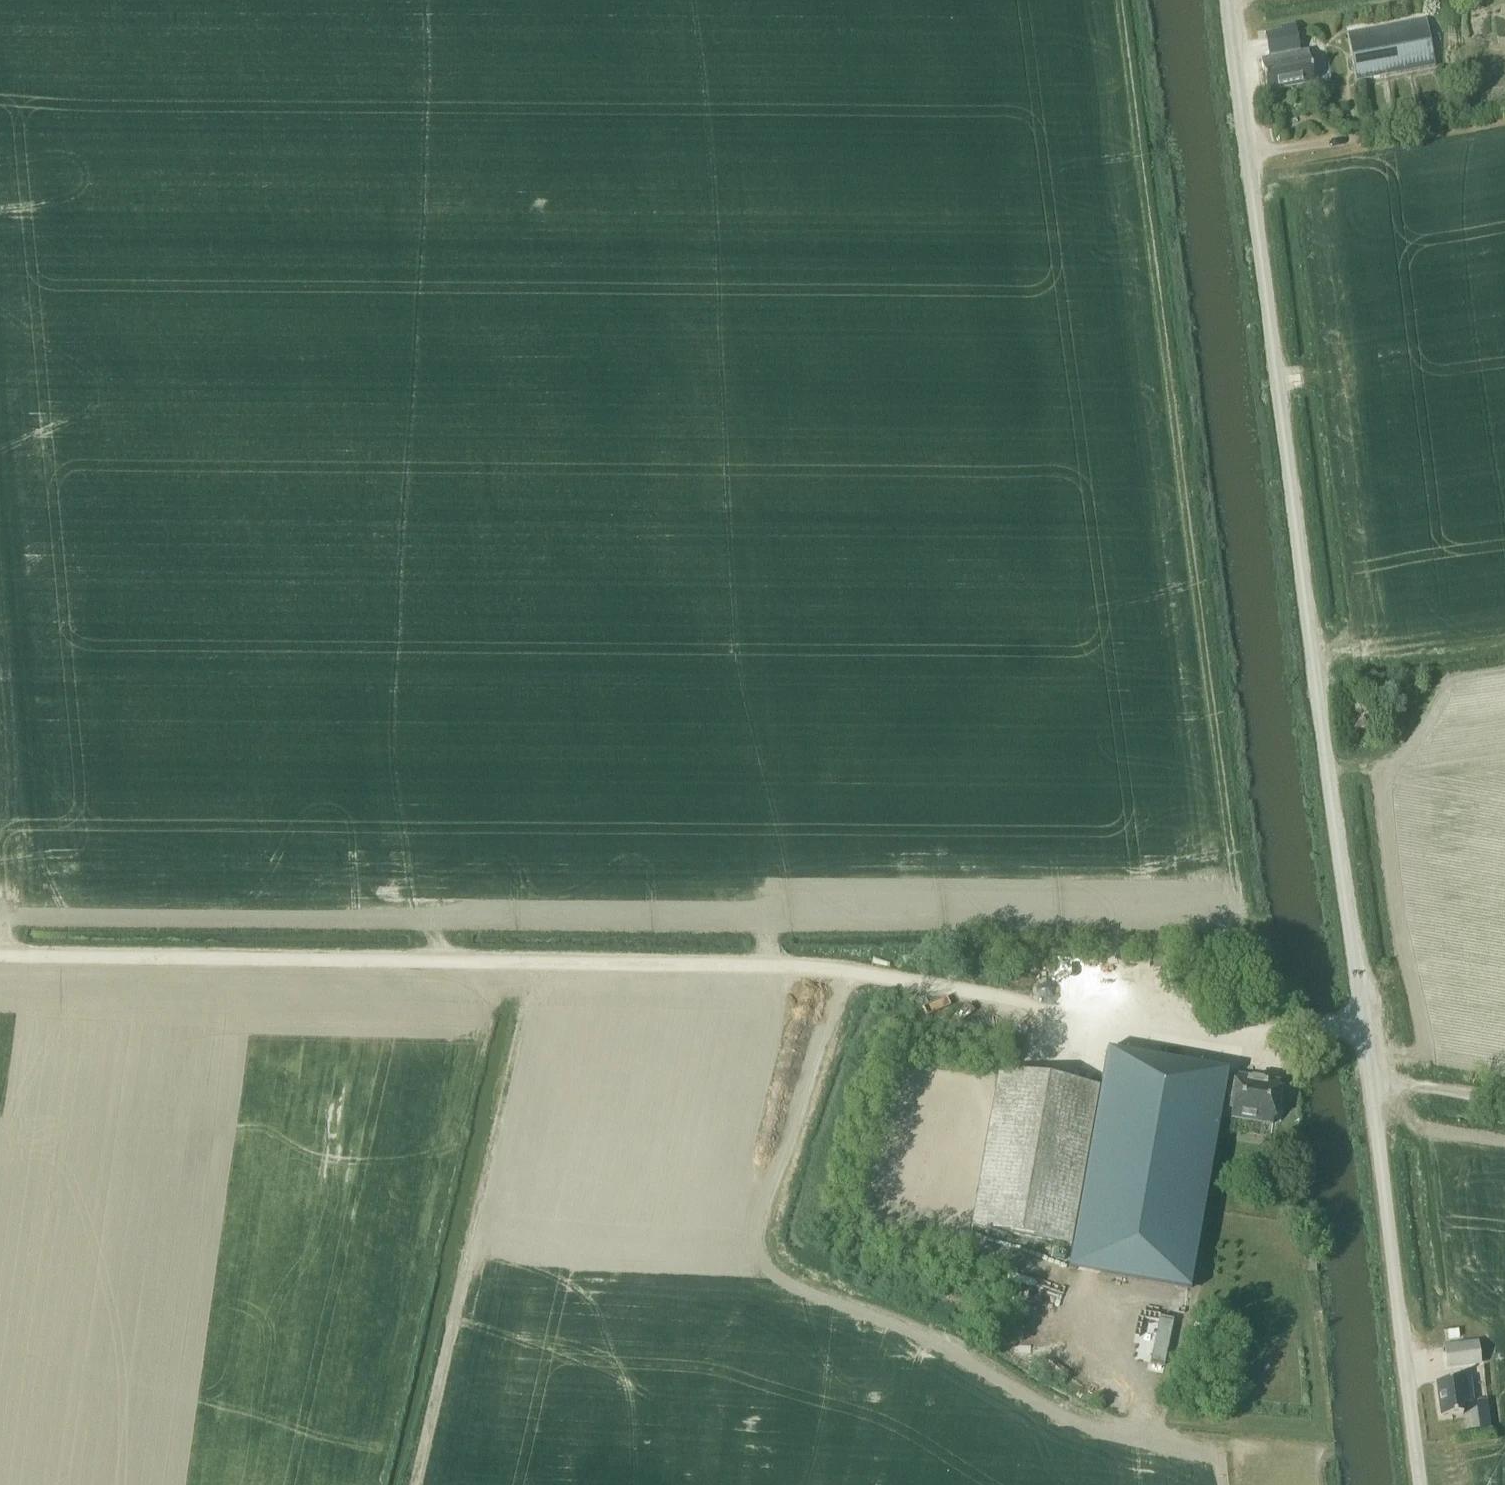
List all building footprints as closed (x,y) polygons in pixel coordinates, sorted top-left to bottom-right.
[(1435,67),(1426,18),(1347,33),(1356,82),(1435,67)] [(1260,60),(1267,93),(1314,84),(1308,50),(1300,52),(1295,28),(1264,35),(1268,58),(1260,60)] [(1220,1117),(1220,1116),(1273,1125),(1274,1120),(1277,1118),(1278,1111),(1276,1110),(1280,1085),(1237,1077),(1237,1080),(1228,1079),(1229,1072),(1107,1050),(1069,1271),(1191,1292),(1221,1118),(1220,1117)] [(1070,1242),(1098,1085),(1000,1068),(973,1225),(1070,1242)] [(1160,1318),(1150,1365),(1162,1368),(1173,1321),(1160,1318)] [(1481,1365),(1478,1340),(1443,1345),(1446,1369),(1481,1365)] [(1464,1414),(1462,1403),(1474,1401),(1471,1378),(1435,1383),(1440,1417),(1464,1414)]
